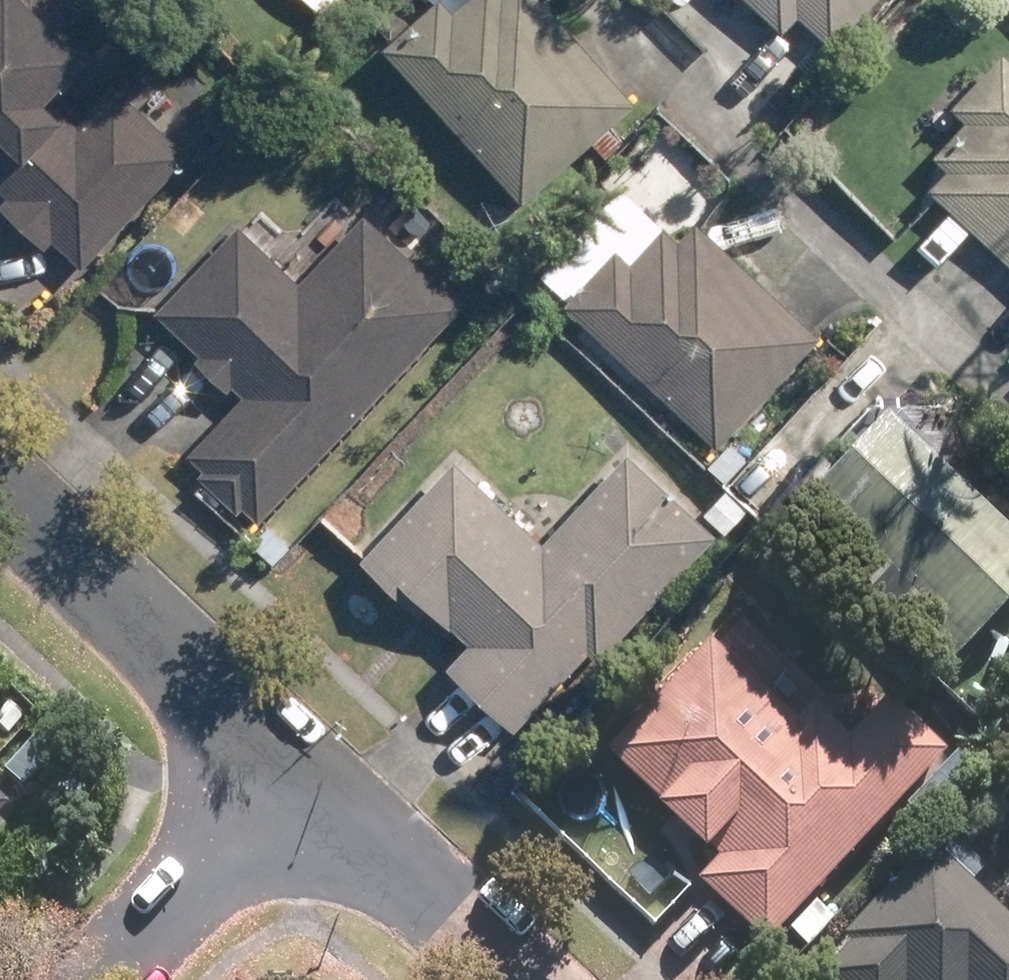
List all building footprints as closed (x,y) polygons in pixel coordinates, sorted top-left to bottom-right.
[(16,174),(0,191),(0,223),(37,258),(50,244),(81,273),(189,159),(81,56),(107,29),(76,0),(0,0),(0,159),(16,174)] [(319,27),(343,0),(289,0),(319,27)] [(528,0),(423,0),(368,52),(518,208),(627,103),(528,0)] [(778,35),(792,20),(822,48),(865,0),(740,0),(778,35)] [(948,170),(927,192),(1008,270),(1008,66),(995,53),(943,108),(962,126),(933,156),(948,170)] [(571,258),(590,276),(557,311),(711,454),(814,343),(688,226),(675,240),(653,220),(622,191),(586,230),(592,236),(571,258)] [(148,323),(236,404),(185,461),(258,528),(457,312),(389,248),(356,218),(301,278),(241,222),(148,323)] [(956,652),(1008,595),(1008,540),(878,417),(797,503),(860,561),(836,586),(933,677),(956,652)] [(594,667),(717,543),(626,453),(539,541),(455,459),(348,567),(398,616),(410,604),(458,651),(440,669),(505,733),(582,655),(594,667)] [(642,812),(704,871),(694,881),(759,944),(938,758),(873,696),(840,730),(775,667),(752,691),(702,643),(597,752),(651,803),(642,812)] [(1000,749),(1008,757),(1008,739),(1000,749)] [(9,811),(0,803),(0,821),(9,811)] [(842,948),(815,976),(819,979),(1008,979),(1008,932),(937,864),(920,847),(833,939),(842,948)]
